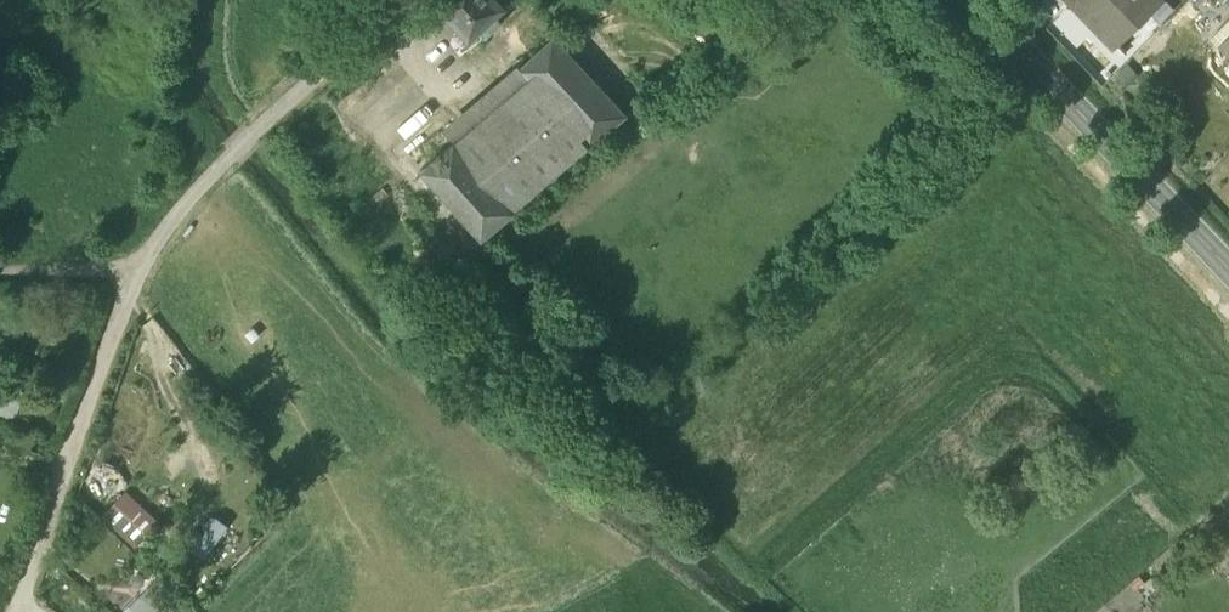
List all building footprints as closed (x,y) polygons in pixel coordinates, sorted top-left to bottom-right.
[(469,39),(479,30),(485,36),(499,22),(494,16),(503,7),(497,0),(442,0),(437,5),(469,39)] [(1115,42),(1149,8),(1141,0),(1072,0),(1088,17),(1090,16),(1096,22),(1096,23),(1115,42)] [(1163,0),(1141,0),(1149,8),(1161,21),(1173,10),(1163,0)] [(1228,37),(1228,18),(1210,37),(1219,46),(1223,43),(1228,37)] [(520,69),(529,79),(590,145),(625,115),(554,37),(520,69)] [(1228,56),(1228,48),(1223,43),(1219,46),(1228,56)] [(1127,60),(1113,74),(1126,87),(1140,73),(1127,60)] [(589,145),(590,145),(529,79),(422,169),(469,222),(482,236),(514,209),(514,208),(588,145),(589,145)] [(387,124),(415,98),(405,87),(377,113),(387,124)] [(0,393),(0,417),(13,422),(22,402),(0,393)] [(159,522),(125,491),(102,516),(136,547),(159,522)] [(228,526),(215,517),(192,550),(204,559),(228,526)] [(158,579),(124,611),(180,611),(172,605),(178,599),(158,579)]
